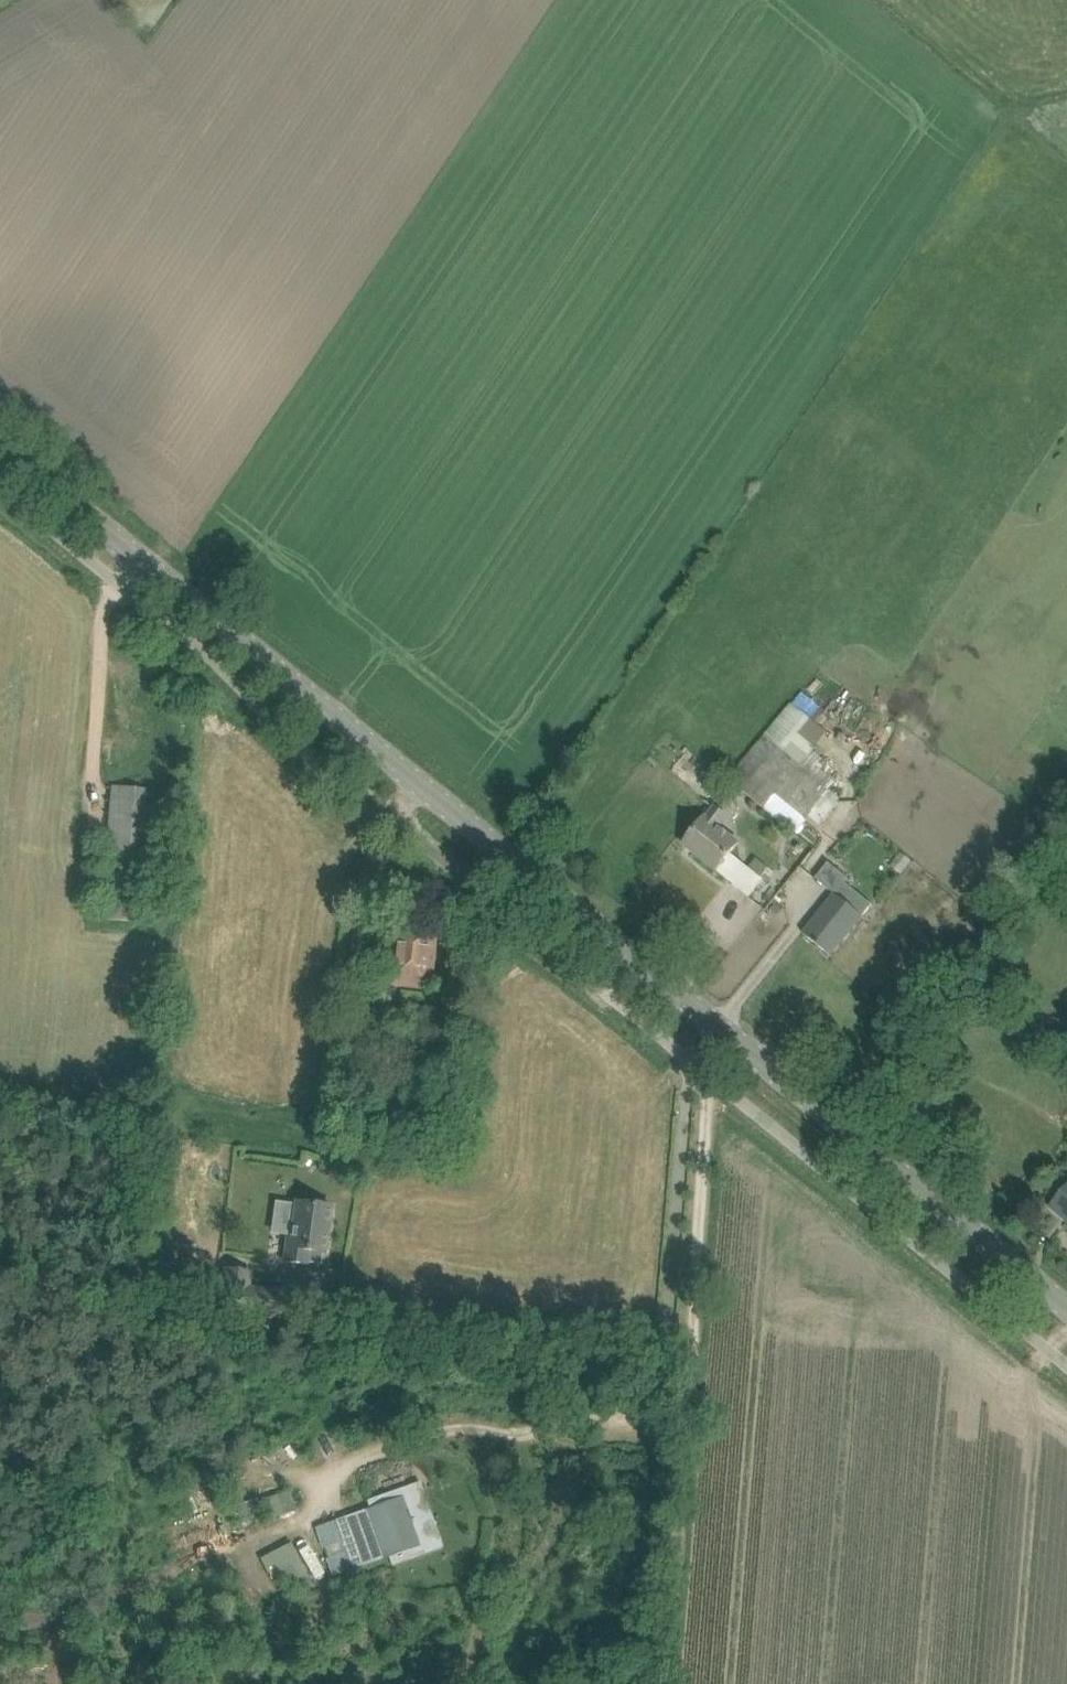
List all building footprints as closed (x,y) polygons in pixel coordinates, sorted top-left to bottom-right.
[(763,735),(728,778),(795,833),(809,816),(812,812),(822,820),(840,799),(827,789),(800,767),(812,752),(815,749),(797,735),(811,718),(791,703),(764,735),(763,735)] [(112,787),(110,809),(100,919),(143,923),(156,791),(112,787)] [(706,817),(698,827),(684,844),(728,879),(742,862),(731,853),(739,842),(719,827),(727,816),(715,807),(707,817),(706,817)] [(836,895),(805,933),(831,954),(862,916),(836,895)] [(402,922),(399,944),(399,952),(393,952),(390,984),(430,988),(437,926),(402,922)] [(1066,1190),(1052,1207),(1066,1219),(1066,1188),(1066,1190)] [(287,1238),(284,1261),(308,1264),(310,1251),(325,1253),(331,1207),(296,1202),(291,1239),(287,1238)] [(229,1270),(224,1306),(266,1312),(265,1316),(291,1319),(292,1317),(314,1320),(316,1298),(295,1295),(295,1293),(269,1290),(268,1296),(242,1293),(244,1272),(229,1270)] [(403,1497),(367,1509),(383,1558),(420,1545),(403,1497)]
